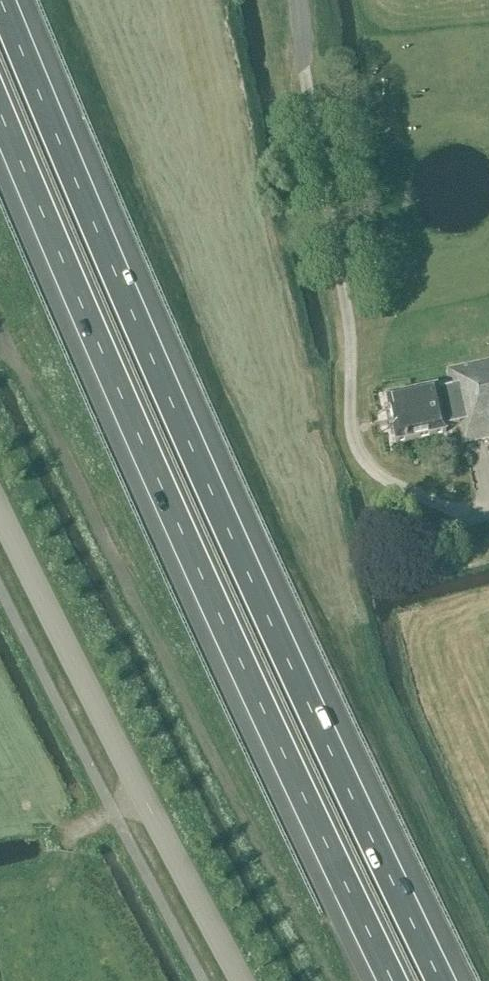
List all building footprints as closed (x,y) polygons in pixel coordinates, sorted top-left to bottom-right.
[(488,350),(488,333),(476,335),(478,351),(488,350)] [(447,370),(451,389),(459,426),(464,445),(488,439),(488,361),(447,370)] [(459,426),(451,389),(437,392),(436,388),(386,399),(396,444),(446,433),(445,429),(459,426)]
